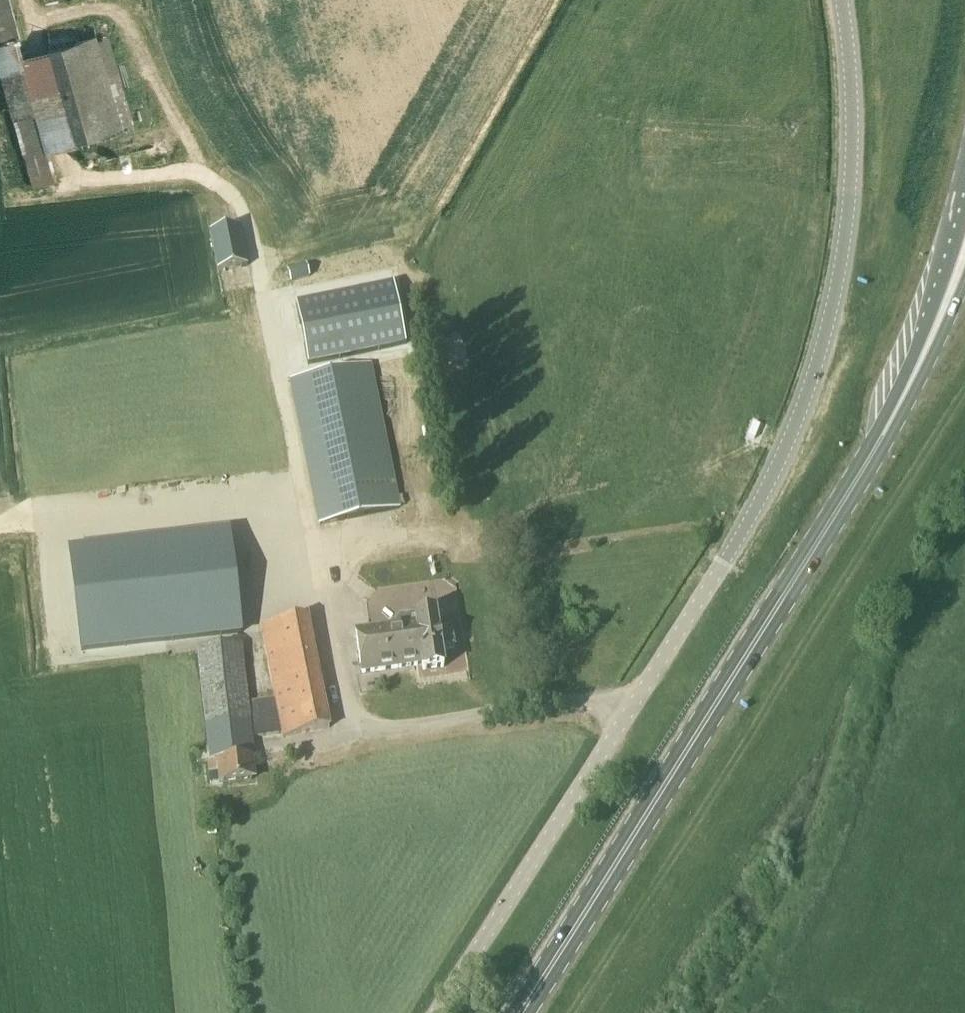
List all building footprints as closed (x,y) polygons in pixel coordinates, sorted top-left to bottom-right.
[(32,186),(55,179),(47,151),(74,143),(81,167),(141,151),(108,35),(98,38),(92,19),(22,38),(11,0),(0,0),(0,75),(32,186)] [(248,267),(240,228),(207,234),(215,274),(248,267)] [(286,272),(290,284),(309,279),(306,266),(286,272)] [(405,345),(393,284),(295,304),(307,365),(405,345)] [(289,382),(317,526),(400,510),(389,456),(399,455),(397,443),(386,444),(370,365),(289,382)] [(227,534),(69,554),(81,654),(240,633),(227,534)] [(414,619),(420,667),(421,674),(441,671),(439,653),(452,651),(449,632),(436,634),(433,616),(414,619)] [(218,785),(251,781),(249,760),(253,759),(251,739),(282,735),(282,738),(330,729),(308,618),(261,627),(275,701),(248,705),(241,647),(198,652),(210,762),(207,762),(210,785),(218,784),(218,785)] [(420,667),(414,619),(413,618),(392,621),(393,629),(353,635),(359,676),(420,667)]
